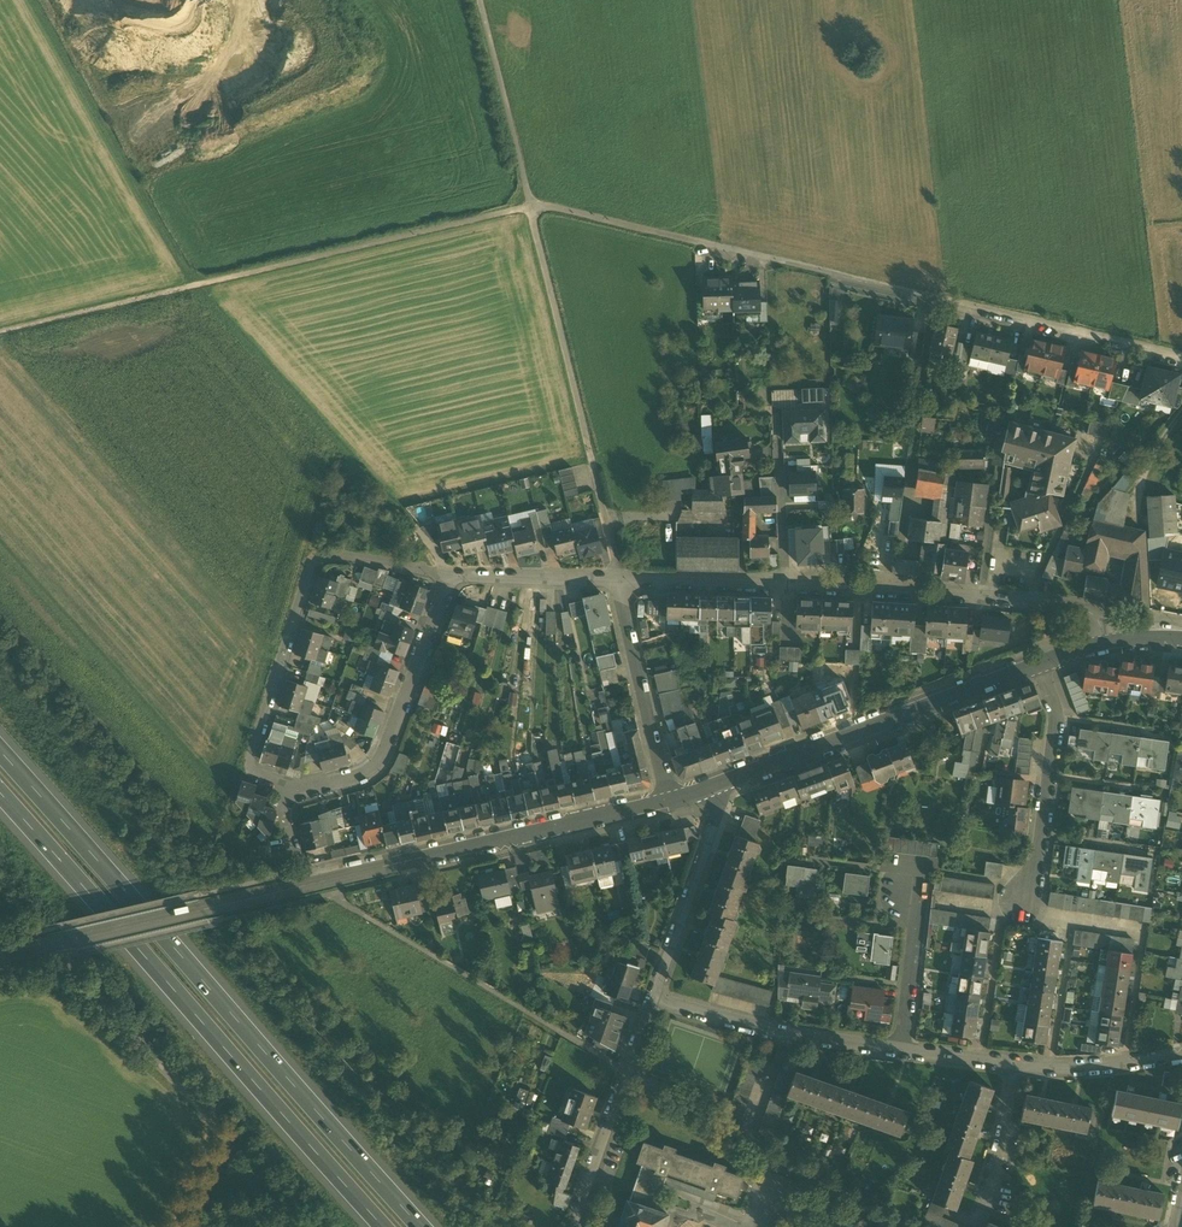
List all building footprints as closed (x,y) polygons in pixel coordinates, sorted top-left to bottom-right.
[(732,278),(703,279),(704,296),(704,308),(706,308),(718,307),(718,313),(733,312),(732,283),(732,278)] [(759,282),(732,283),(733,312),(733,315),(759,314),(760,314),(760,302),(759,282)] [(704,296),(696,297),(697,319),(706,319),(706,308),(704,308),(704,296)] [(832,299),(829,319),(839,320),(842,300),(832,299)] [(767,301),(760,302),(760,314),(759,314),(759,321),(768,321),(767,301)] [(900,318),(899,321),(891,320),(890,317),(879,316),(875,344),(908,349),(910,332),(912,320),(900,318)] [(957,328),(936,324),(930,352),(928,360),(940,363),(942,355),(949,356),(950,356),(954,341),(957,328)] [(925,334),(910,332),(908,349),(907,353),(922,355),(925,334)] [(994,337),(976,332),(970,357),(988,361),(994,337)] [(1011,341),(994,337),(988,361),(1005,365),(1011,341)] [(1048,344),(1031,340),(1027,357),(1024,370),(1025,370),(1041,374),(1048,344)] [(962,344),(954,341),(950,356),(949,356),(948,360),(961,363),(962,344)] [(1064,347),(1048,344),(1041,374),(1057,378),(1059,369),(1064,347)] [(1098,355),(1081,351),(1076,373),(1074,382),(1075,382),(1091,386),(1098,355)] [(1027,357),(1019,355),(1016,371),(1024,373),(1025,370),(1024,370),(1027,357)] [(1114,359),(1098,355),(1091,386),(1107,389),(1114,359)] [(1139,400),(1155,403),(1163,371),(1147,367),(1142,390),(1139,400)] [(1066,371),(1059,369),(1057,378),(1055,383),(1063,385),(1066,371)] [(1076,373),(1069,371),(1066,386),(1074,387),(1075,382),(1074,382),(1076,373)] [(1180,375),(1163,371),(1155,403),(1172,408),(1177,388),(1180,375)] [(1128,386),(1112,382),(1108,399),(1121,402),(1128,386)] [(1139,400),(1142,390),(1128,386),(1121,402),(1138,407),(1139,400)] [(1172,408),(1179,409),(1181,395),(1181,389),(1177,388),(1172,408)] [(823,389),(802,389),(803,403),(824,402),(823,389)] [(824,411),(785,413),(786,442),(799,442),(799,433),(811,432),(811,441),(825,440),(824,411)] [(711,415),(701,416),(702,436),(702,439),(711,438),(711,415)] [(917,416),(917,431),(931,431),(931,416),(917,416)] [(1111,425),(1090,420),(1087,434),(1106,439),(1111,425)] [(1073,441),(1009,423),(1001,451),(1005,451),(1003,461),(1025,466),(1029,452),(1037,454),(1028,493),(1039,495),(1042,495),(1048,493),(1049,493),(1055,494),(1054,497),(1058,498),(1059,495),(1069,497),(1080,466),(1067,463),(1073,441)] [(993,439),(994,431),(985,429),(984,437),(993,439)] [(740,441),(715,444),(717,461),(739,458),(742,457),(742,458),(748,457),(747,446),(749,443),(748,439),(746,437),(742,438),(740,441)] [(1001,451),(994,451),(992,465),(995,466),(1003,467),(1003,461),(1005,451),(1001,451)] [(852,466),(851,452),(843,452),(844,466),(852,466)] [(982,453),(961,453),(960,466),(976,466),(975,468),(981,468),(982,453)] [(739,458),(717,461),(720,476),(741,473),(740,464),(739,458)] [(918,470),(937,473),(939,462),(920,459),(918,470)] [(1003,467),(995,466),(993,479),(1001,480),(1002,475),(1003,467)] [(572,467),(559,471),(565,498),(579,495),(572,467)] [(943,487),(945,475),(937,473),(918,470),(915,491),(937,494),(942,495),(943,487)] [(720,476),(710,477),(711,489),(711,492),(722,490),(723,495),(742,493),(743,493),(742,482),(741,473),(720,476)] [(797,474),(791,474),(791,495),(815,494),(815,473),(797,474)] [(955,476),(947,474),(944,484),(952,486),(955,476)] [(1010,476),(1002,475),(1001,480),(1000,484),(1008,485),(1010,476)] [(772,477),(759,478),(760,487),(773,486),(772,477)] [(905,478),(884,477),(882,496),(892,496),(892,499),(902,500),(905,478)] [(751,479),(743,480),(743,482),(742,482),(743,493),(742,493),(742,497),(754,496),(751,479)] [(986,486),(957,482),(955,498),(966,499),(966,505),(984,507),(986,486)] [(693,484),(665,485),(664,510),(692,510),(693,491),(693,484)] [(1008,485),(1000,484),(999,493),(1007,494),(1008,485)] [(773,486),(760,487),(761,495),(773,494),(773,486)] [(936,500),(950,502),(952,489),(943,487),(942,495),(937,494),(936,500)] [(711,489),(693,491),(692,510),(692,511),(723,511),(724,501),(723,495),(722,490),(711,492),(711,489)] [(856,490),(845,489),(845,500),(845,513),(862,513),(863,490),(856,490)] [(1028,493),(1025,492),(1024,499),(1025,501),(1011,505),(1011,509),(1012,509),(1019,532),(1038,526),(1039,525),(1030,500),(1039,496),(1039,495),(1028,493)] [(1039,496),(1030,500),(1039,525),(1038,526),(1040,531),(1059,525),(1060,523),(1057,514),(1056,515),(1049,493),(1048,493),(1042,495),(1039,495),(1039,496)] [(776,497),(745,498),(743,540),(749,540),(749,538),(754,538),(754,513),(777,512),(776,497)] [(984,507),(966,505),(966,499),(955,498),(952,523),(960,524),(982,527),(984,507)] [(902,500),(892,499),(889,517),(892,521),(899,521),(902,500)] [(929,521),(947,523),(950,502),(936,500),(933,500),(929,521)] [(1174,503),(1150,506),(1153,527),(1176,524),(1174,503)] [(540,528),(536,512),(528,514),(529,518),(530,518),(533,530),(540,528)] [(480,515),(466,518),(467,522),(458,525),(457,525),(463,546),(462,546),(464,554),(488,549),(488,548),(483,527),(480,515)] [(507,516),(491,520),(492,524),(483,527),(488,548),(488,549),(489,556),(516,549),(511,529),(507,516)] [(529,518),(521,520),(522,526),(511,529),(516,549),(517,557),(539,551),(533,530),(530,518),(529,518)] [(600,518),(592,519),(595,529),(597,538),(605,536),(600,518)] [(929,521),(910,518),(908,539),(927,542),(929,521)] [(1134,529),(1093,519),(1085,545),(1108,551),(1130,556),(1134,529)] [(457,520),(436,525),(440,539),(443,551),(462,546),(463,546),(457,525),(458,525),(457,520)] [(677,521),(664,522),(666,543),(676,570),(736,572),(737,547),(735,544),(727,544),(727,546),(716,546),(708,546),(698,546),(698,544),(677,543),(677,521)] [(947,523),(929,521),(927,542),(929,542),(944,544),(947,523)] [(960,524),(952,523),(950,539),(958,540),(960,524)] [(1153,527),(1149,527),(1150,538),(1170,536),(1177,534),(1176,524),(1153,527)] [(436,525),(422,529),(433,541),(440,539),(436,525)] [(551,525),(540,528),(544,545),(554,542),(551,533),(553,533),(551,525)] [(553,533),(551,533),(554,542),(557,555),(563,553),(563,555),(578,552),(578,551),(574,534),(573,528),(553,533)] [(821,528),(796,530),(797,550),(798,564),(824,563),(822,541),(821,528)] [(595,529),(574,534),(578,551),(578,552),(580,557),(596,553),(600,548),(597,538),(595,529)] [(790,551),(797,550),(796,530),(796,529),(789,529),(790,551)] [(1145,545),(1133,542),(1136,529),(1134,529),(1130,556),(1122,596),(1121,604),(1148,609),(1145,545)] [(1144,531),(1136,529),(1133,542),(1145,545),(1144,531)] [(708,546),(708,536),(698,537),(698,544),(698,546),(708,546)] [(1166,550),(1170,536),(1150,538),(1147,539),(1148,560),(1163,560),(1166,550)] [(754,538),(749,538),(749,540),(750,557),(769,556),(768,537),(754,538)] [(852,539),(844,540),(845,551),(853,550),(852,539)] [(836,540),(829,541),(830,554),(837,553),(836,540)] [(944,550),(944,544),(929,542),(927,563),(926,571),(941,573),(944,550)] [(1108,551),(1085,545),(1083,550),(1079,578),(1086,579),(1086,575),(1087,571),(1102,574),(1108,551)] [(1083,550),(1068,547),(1062,574),(1079,578),(1083,550)] [(968,553),(944,550),(941,573),(940,579),(964,582),(968,553)] [(1166,550),(1163,560),(1158,586),(1181,591),(1181,554),(1166,550)] [(1051,557),(1042,577),(1052,579),(1057,559),(1051,557)] [(926,571),(927,563),(893,558),(891,572),(925,577),(926,571)] [(378,572),(365,567),(360,580),(373,585),(374,584),(378,572)] [(388,575),(378,571),(378,572),(374,584),(383,587),(387,577),(388,575)] [(1107,579),(1086,575),(1086,579),(1083,598),(1113,603),(1115,592),(1116,591),(1105,589),(1107,579)] [(351,580),(338,576),(336,582),(339,583),(335,596),(344,599),(345,599),(351,580)] [(336,582),(319,577),(315,590),(335,596),(339,583),(336,582)] [(395,592),(399,581),(387,577),(383,587),(395,592)] [(410,583),(399,581),(395,592),(425,603),(430,590),(410,583)] [(335,596),(315,590),(311,603),(340,612),(344,599),(335,596)] [(1121,592),(1116,591),(1115,592),(1113,603),(1121,604),(1122,596),(1120,596),(1121,592)] [(425,603),(395,592),(390,604),(420,615),(425,603)] [(583,599),(583,601),(586,615),(590,629),(608,624),(610,624),(603,594),(583,599)] [(681,595),(667,595),(667,602),(667,615),(666,618),(681,619),(681,595)] [(700,596),(681,595),(681,619),(681,624),(692,624),(692,619),(699,620),(699,619),(700,596)] [(717,596),(700,596),(699,619),(716,619),(717,596)] [(734,597),(717,596),(716,619),(727,620),(733,620),(734,597)] [(750,597),(734,597),(733,620),(734,620),(743,620),(749,620),(750,597)] [(770,598),(750,597),(749,620),(749,622),(750,622),(763,622),(769,623),(770,598)] [(821,601),(797,599),(796,628),(820,630),(821,601)] [(583,601),(569,604),(572,618),(586,615),(583,601)] [(660,601),(648,601),(647,615),(659,615),(660,601)] [(852,602),(821,601),(820,630),(851,631),(852,602)] [(478,609),(457,603),(447,631),(470,637),(475,621),(479,610),(478,609)] [(893,604),(872,603),(871,626),(870,638),(871,638),(880,639),(881,632),(892,633),(893,604)] [(913,605),(893,604),(892,633),(911,634),(912,634),(912,625),(913,605)] [(948,607),(928,606),(927,626),(926,635),(927,635),(946,636),(946,633),(948,607)] [(486,609),(479,607),(478,609),(479,610),(475,621),(482,623),(486,609)] [(967,609),(948,607),(946,633),(966,634),(967,609)] [(507,612),(497,609),(493,627),(503,630),(507,612)] [(520,624),(523,610),(517,609),(514,623),(520,624)] [(335,617),(312,610),(310,617),(333,624),(335,617)] [(395,615),(382,610),(379,619),(386,621),(386,620),(392,623),(395,615)] [(555,611),(546,611),(546,633),(556,633),(555,611)] [(565,635),(573,633),(568,612),(561,613),(565,635)] [(1007,641),(1010,621),(983,618),(981,631),(980,637),(1007,641)] [(392,623),(386,620),(386,621),(381,633),(410,644),(414,631),(392,623)] [(763,622),(750,622),(751,644),(763,644),(763,622)] [(780,623),(772,622),(772,637),(780,637),(780,623)] [(608,624),(590,629),(591,636),(610,632),(608,624)] [(871,626),(862,625),(860,651),(870,651),(871,638),(870,638),(871,626)] [(919,626),(912,625),(912,634),(911,634),(910,653),(918,653),(919,626)] [(927,626),(919,626),(918,653),(926,654),(927,635),(926,635),(927,626)] [(324,635),(303,629),(299,641),(320,648),(324,635)] [(980,637),(981,631),(973,630),(972,637),(971,651),(978,652),(980,637)] [(381,633),(380,633),(375,646),(375,647),(382,650),(385,651),(386,649),(405,656),(410,644),(381,633)] [(324,635),(320,648),(329,651),(333,638),(324,635)] [(972,637),(963,637),(962,654),(970,654),(971,651),(972,637)] [(320,648),(299,641),(295,654),(316,660),(320,648)] [(375,646),(369,644),(366,651),(380,656),(382,650),(375,647),(375,646)] [(801,648),(780,647),(779,661),(801,662),(801,648)] [(328,651),(320,648),(316,660),(324,663),(328,651)] [(860,650),(845,650),(845,664),(859,665),(860,650)] [(380,656),(366,651),(363,659),(371,662),(371,661),(377,663),(380,656)] [(613,653),(596,657),(599,672),(616,668),(613,653)] [(1100,662),(1099,665),(1086,663),(1083,690),(1116,695),(1117,687),(1149,692),(1152,676),(1153,666),(1140,664),(1141,660),(1133,659),(1133,663),(1120,661),(1119,668),(1107,666),(1107,663),(1100,662)] [(377,663),(371,661),(371,662),(366,674),(374,677),(379,664),(377,663)] [(323,668),(310,664),(307,672),(320,676),(323,668)] [(399,672),(379,664),(374,677),(395,684),(399,672)] [(1169,666),(1166,678),(1165,690),(1181,692),(1181,668),(1169,666)] [(616,668),(599,672),(603,686),(619,682),(616,668)] [(676,670),(654,675),(659,694),(679,690),(680,690),(676,670)] [(1083,690),(1076,673),(1064,677),(1077,714),(1090,709),(1083,690)] [(1159,677),(1152,676),(1149,692),(1148,695),(1156,697),(1157,692),(1159,677)] [(395,684),(374,677),(369,689),(390,697),(395,684)] [(1166,678),(1159,677),(1157,692),(1165,693),(1165,690),(1166,678)] [(307,687),(287,681),(283,693),(303,700),(307,687)] [(843,681),(839,683),(846,700),(850,699),(843,681)] [(441,687),(427,682),(422,693),(437,698),(441,687)] [(1032,682),(1014,689),(1022,711),(1040,704),(1032,682)] [(850,709),(846,700),(839,683),(811,694),(812,697),(821,720),(850,709)] [(365,688),(352,684),(349,690),(362,695),(365,688)] [(600,688),(590,692),(595,704),(605,700),(600,688)] [(1014,689),(999,695),(1007,716),(1012,714),(1022,711),(1014,689)] [(362,695),(349,690),(346,699),(354,702),(354,701),(361,704),(364,696),(362,695)] [(679,690),(659,694),(661,702),(680,698),(679,690)] [(303,700),(283,693),(279,706),(299,712),(303,700)] [(438,699),(422,693),(418,704),(434,710),(438,699)] [(999,695),(983,701),(990,722),(997,720),(1007,716),(999,695)] [(812,697),(799,702),(798,699),(791,701),(794,709),(799,722),(801,728),(821,720),(812,697)] [(680,698),(661,702),(665,720),(672,717),(672,718),(684,714),(681,707),(680,698)] [(785,713),(780,700),(770,703),(772,708),(773,708),(779,723),(788,720),(785,713)] [(361,704),(354,701),(354,702),(350,714),(359,717),(379,725),(384,712),(361,704)] [(983,701),(968,706),(975,728),(990,722),(983,701)] [(702,742),(687,704),(682,705),(683,707),(681,707),(684,714),(687,724),(686,725),(695,750),(700,748),(699,743),(702,742)] [(604,721),(606,729),(611,728),(607,705),(596,707),(598,722),(604,721)] [(968,706),(952,712),(960,733),(971,730),(975,728),(968,706)] [(772,708),(752,716),(762,743),(784,735),(779,723),(773,708),(772,708)] [(794,709),(785,713),(788,720),(790,726),(799,722),(794,709)] [(684,714),(672,718),(676,728),(686,725),(687,724),(684,714)] [(1012,714),(1007,716),(1002,738),(1008,739),(1011,740),(1011,739),(1015,723),(1014,721),(1012,721),(1012,714)] [(726,716),(718,719),(725,739),(731,736),(729,733),(732,732),(726,716)] [(752,716),(736,722),(740,733),(748,754),(764,748),(762,743),(752,716)] [(1007,716),(997,720),(999,722),(996,723),(993,736),(1002,738),(1007,716)] [(379,725),(359,717),(355,730),(375,737),(379,725)] [(350,727),(338,719),(333,725),(345,734),(350,727)] [(712,721),(709,723),(714,737),(719,741),(725,739),(718,719),(712,721)] [(313,725),(296,720),(294,729),(311,734),(313,725)] [(990,722),(975,728),(971,751),(976,752),(979,753),(982,732),(988,733),(990,722)] [(438,733),(440,725),(433,724),(431,731),(438,733)] [(686,725),(676,728),(684,749),(687,748),(689,752),(695,750),(686,725)] [(281,744),(275,765),(288,769),(297,741),(295,740),(297,732),(286,728),(285,733),(284,737),(284,736),(281,744)] [(971,730),(970,734),(966,736),(964,750),(971,751),(975,728),(971,730)] [(285,733),(272,729),(268,740),(281,744),(284,736),(284,737),(285,733)] [(638,729),(624,732),(627,743),(640,739),(638,729)] [(1111,733),(1080,729),(1079,737),(1077,748),(1094,751),(1093,760),(1107,762),(1109,753),(1108,752),(1111,733)] [(610,752),(605,730),(596,732),(601,751),(601,754),(610,752)] [(731,736),(725,739),(733,760),(748,754),(740,733),(731,736)] [(1140,738),(1111,733),(1108,752),(1109,753),(1122,755),(1121,764),(1136,766),(1137,757),(1140,738)] [(345,734),(341,737),(343,744),(344,746),(346,745),(351,750),(356,745),(348,736),(345,734)] [(1079,737),(1069,735),(1067,750),(1077,752),(1077,748),(1079,737)] [(306,756),(318,753),(317,751),(315,743),(316,743),(314,736),(310,736),(307,746),(306,756)] [(341,736),(328,738),(328,740),(331,747),(336,768),(350,764),(348,758),(346,755),(347,755),(344,746),(343,744),(341,737),(341,736)] [(1002,738),(993,736),(989,754),(998,756),(1000,747),(1002,738)] [(1033,739),(1019,738),(1015,773),(1029,774),(1033,739)] [(1168,742),(1140,738),(1137,757),(1151,759),(1150,768),(1164,771),(1168,742)] [(640,739),(627,743),(632,762),(621,765),(622,770),(628,791),(648,787),(650,782),(640,739)] [(719,741),(709,744),(717,766),(733,760),(725,739),(719,741)] [(1018,741),(1011,739),(1011,740),(1008,739),(1006,748),(1017,751),(1018,741)] [(281,744),(268,740),(262,761),(275,765),(281,744)] [(331,747),(328,740),(316,743),(315,743),(317,751),(331,747)] [(905,742),(887,749),(895,772),(914,765),(905,742)] [(447,743),(442,756),(452,758),(456,745),(447,743)] [(700,748),(695,750),(703,771),(717,766),(709,744),(700,748)] [(331,747),(317,751),(318,753),(323,772),(336,768),(331,747)] [(547,751),(555,785),(564,783),(556,749),(547,751)] [(882,751),(881,754),(874,756),(872,754),(868,756),(867,759),(869,764),(875,779),(880,782),(885,780),(887,776),(895,773),(895,772),(887,749),(882,751)] [(584,750),(576,752),(577,760),(585,758),(584,750)] [(962,763),(955,762),(953,776),(966,778),(971,751),(964,750),(963,755),(962,763)] [(601,751),(592,753),(596,770),(600,772),(601,775),(606,773),(601,754),(601,751)] [(976,752),(971,751),(968,771),(973,772),(976,752)] [(576,752),(564,755),(566,766),(578,763),(577,760),(576,752)] [(610,752),(601,754),(606,773),(612,772),(612,769),(613,766),(610,752)] [(410,757),(400,753),(395,764),(406,767),(410,757)] [(998,756),(989,754),(988,761),(997,762),(998,756)] [(306,756),(298,755),(297,769),(303,770),(306,756)] [(844,757),(827,764),(834,784),(851,778),(844,757)] [(585,758),(577,760),(578,763),(579,769),(581,779),(590,777),(585,758)] [(498,759),(498,769),(506,768),(506,759),(498,759)] [(540,762),(533,763),(535,772),(535,775),(543,773),(540,762)] [(533,763),(526,765),(528,773),(535,772),(533,763)] [(406,767),(395,764),(390,771),(403,775),(406,767)] [(491,764),(482,765),(484,773),(488,772),(492,771),(491,764)] [(827,764),(810,770),(818,793),(835,787),(834,784),(827,764)] [(869,764),(856,769),(861,784),(875,779),(869,764)] [(612,772),(606,773),(611,795),(628,791),(622,770),(612,772)] [(810,770),(793,776),(799,794),(801,800),(818,793),(810,770)] [(1013,773),(995,770),(994,778),(998,779),(998,778),(1012,780),(1013,773)] [(535,772),(528,773),(532,790),(539,789),(538,784),(535,775),(535,772)] [(488,774),(484,775),(488,792),(490,800),(496,799),(495,796),(497,793),(493,773),(488,774)] [(510,773),(501,775),(506,797),(512,795),(512,792),(514,792),(510,773)] [(543,773),(535,775),(538,784),(545,783),(543,773)] [(601,775),(590,777),(595,799),(611,795),(606,773),(601,775)] [(477,775),(468,776),(468,779),(474,804),(482,802),(481,798),(482,797),(481,794),(477,775)] [(793,776),(776,782),(782,801),(786,799),(799,794),(793,776)] [(581,779),(570,782),(575,804),(595,799),(590,777),(581,779)] [(851,778),(834,784),(835,787),(837,791),(854,784),(851,778)] [(1012,780),(998,778),(998,779),(994,804),(1003,805),(1023,808),(1023,807),(1027,782),(1012,780)] [(257,785),(235,779),(230,795),(247,814),(253,793),(254,793),(257,785)] [(460,803),(461,807),(474,804),(468,779),(460,781),(463,794),(464,802),(460,803)] [(460,781),(452,782),(454,791),(456,796),(463,794),(460,781)] [(564,783),(556,785),(560,807),(575,804),(570,782),(564,783)] [(776,782),(751,791),(760,814),(784,805),(782,801),(776,782)] [(954,784),(946,783),(945,793),(953,794),(954,784)] [(539,789),(544,811),(560,807),(556,785),(555,785),(539,789)] [(1103,792),(1072,787),(1069,808),(1087,810),(1085,819),(1099,820),(1100,811),(1103,792)] [(532,790),(523,793),(528,815),(544,811),(539,789),(532,790)] [(439,798),(442,811),(458,808),(456,796),(454,791),(449,792),(449,795),(439,797),(439,798)] [(488,792),(481,794),(482,797),(481,798),(482,802),(490,800),(488,792)] [(1131,796),(1103,792),(1100,811),(1114,813),(1113,822),(1127,824),(1129,815),(1131,796)] [(254,793),(253,793),(247,814),(258,826),(264,806),(265,806),(267,798),(254,793)] [(512,795),(506,797),(512,818),(528,815),(523,793),(512,795)] [(463,794),(456,796),(458,808),(461,807),(460,803),(464,802),(463,794)] [(1160,800),(1131,796),(1129,815),(1143,817),(1142,826),(1156,829),(1160,800)] [(496,799),(490,800),(495,822),(512,818),(506,797),(496,799)] [(439,798),(432,799),(436,813),(442,811),(439,798)] [(422,799),(408,802),(411,819),(427,815),(422,799)] [(432,799),(423,801),(427,815),(436,813),(432,799)] [(482,802),(474,804),(480,826),(495,822),(490,800),(482,802)] [(408,802),(398,803),(398,804),(393,805),(397,822),(411,819),(408,802)] [(366,815),(360,816),(367,845),(385,840),(386,840),(382,825),(380,815),(377,804),(364,807),(366,815)] [(461,807),(458,808),(464,830),(480,826),(474,804),(461,807)] [(349,805),(340,807),(345,828),(354,826),(349,805)] [(1023,808),(1003,805),(999,832),(1025,834),(1028,808),(1023,807),(1023,808)] [(265,806),(264,806),(258,826),(269,839),(277,814),(276,809),(265,806)] [(458,808),(442,811),(447,833),(464,830),(458,808)] [(333,811),(319,816),(320,820),(329,818),(331,826),(339,824),(333,811)] [(436,813),(427,815),(432,837),(447,833),(442,811),(436,813)] [(1165,826),(1178,828),(1180,814),(1167,812),(1165,826)] [(388,813),(380,815),(382,825),(390,823),(388,813)] [(427,815),(411,819),(416,841),(432,837),(427,815)] [(761,821),(747,816),(742,829),(756,835),(761,821)] [(329,818),(320,820),(323,833),(332,831),(331,826),(329,818)] [(411,819),(397,822),(402,844),(416,841),(411,819)] [(320,820),(299,825),(303,838),(323,833),(320,820)] [(390,823),(382,825),(386,840),(385,840),(387,847),(402,844),(397,822),(390,823)] [(694,826),(683,828),(687,843),(698,840),(694,826)] [(683,828),(662,833),(666,851),(678,848),(679,852),(688,850),(687,843),(683,828)] [(338,829),(332,831),(334,843),(341,841),(338,829)] [(756,835),(742,829),(739,837),(753,842),(756,835)] [(323,833),(303,838),(306,851),(335,844),(334,843),(332,831),(323,833)] [(662,833),(626,841),(630,858),(631,863),(667,855),(666,851),(662,833)] [(739,837),(736,836),(722,874),(745,882),(759,844),(753,842),(739,837)] [(902,839),(888,837),(886,851),(900,853),(902,839)] [(909,840),(902,839),(900,853),(907,854),(908,854),(909,840)] [(916,841),(909,840),(908,854),(915,855),(916,841)] [(630,858),(626,841),(619,843),(620,844),(623,860),(630,858)] [(924,842),(916,841),(915,855),(922,856),(924,842)] [(931,842),(924,842),(922,856),(929,857),(931,843),(931,842)] [(938,843),(931,843),(929,857),(936,858),(938,843)] [(620,844),(611,846),(614,862),(624,860),(623,860),(620,844)] [(359,845),(331,852),(332,858),(361,852),(359,845)] [(610,845),(591,850),(598,878),(612,875),(617,874),(614,862),(611,846),(610,845)] [(1095,850),(1066,846),(1063,865),(1079,868),(1077,877),(1083,878),(1083,879),(1090,880),(1092,869),(1095,850)] [(591,850),(566,856),(572,884),(598,878),(591,850)] [(1123,854),(1095,850),(1092,869),(1107,871),(1106,881),(1119,883),(1120,873),(1123,854)] [(1152,858),(1123,854),(1120,873),(1136,876),(1135,885),(1140,886),(1140,887),(1148,888),(1152,858)] [(984,876),(1000,878),(1003,864),(986,862),(984,876)] [(817,869),(788,866),(785,885),(796,886),(796,890),(799,890),(799,896),(813,898),(817,869)] [(516,867),(504,869),(510,894),(522,891),(521,890),(518,876),(516,867)] [(504,869),(477,876),(483,900),(510,894),(504,869)] [(528,873),(518,876),(521,890),(531,888),(528,877),(529,877),(528,873)] [(869,876),(845,873),(843,891),(867,894),(869,876)] [(529,877),(528,877),(531,888),(536,908),(546,906),(547,910),(560,907),(552,874),(543,876),(543,874),(529,877)] [(722,874),(708,912),(713,914),(732,920),(745,882),(722,874)] [(612,875),(598,878),(600,887),(614,884),(612,875)] [(964,880),(942,877),(941,882),(940,891),(962,894),(964,880)] [(995,885),(964,880),(962,894),(993,899),(995,885)] [(416,886),(405,888),(405,889),(390,893),(396,919),(422,913),(421,907),(417,890),(416,886)] [(432,887),(424,889),(428,905),(429,909),(436,908),(434,900),(435,900),(432,887)] [(424,889),(417,890),(421,907),(428,905),(424,889)] [(1058,894),(1051,892),(1048,907),(1056,908),(1058,894)] [(435,900),(434,900),(436,908),(439,923),(451,920),(451,918),(469,914),(465,898),(462,899),(461,894),(435,900)] [(1065,895),(1058,894),(1056,908),(1063,909),(1065,895)] [(1072,896),(1065,895),(1063,909),(1070,910),(1072,896)] [(1137,906),(1072,896),(1070,910),(1134,920),(1137,906)] [(1144,907),(1137,906),(1134,920),(1141,921),(1144,907)] [(1151,908),(1144,907),(1141,921),(1149,922),(1151,908)] [(962,914),(931,909),(929,923),(960,928),(962,914)] [(732,920),(713,914),(700,951),(723,960),(736,922),(732,920)] [(977,917),(962,914),(960,928),(966,929),(975,931),(977,917)] [(991,919),(977,917),(975,931),(989,933),(991,919)] [(975,931),(966,929),(962,954),(986,958),(990,933),(989,933),(975,931)] [(1134,939),(1077,930),(1074,945),(1109,950),(1132,954),(1134,939)] [(893,936),(858,932),(856,951),(875,953),(874,963),(889,965),(893,936)] [(1062,942),(1038,938),(1035,956),(1059,960),(1062,942)] [(642,942),(633,944),(629,955),(645,961),(651,945),(642,942)] [(1132,954),(1109,950),(1106,966),(1130,969),(1132,954)] [(723,960),(700,951),(691,976),(714,985),(717,977),(723,960)] [(986,958),(962,954),(959,974),(983,978),(986,958)] [(1059,960),(1035,956),(1033,973),(1056,976),(1059,960)] [(1175,957),(1173,965),(1166,964),(1164,975),(1181,979),(1181,959),(1175,957)] [(626,965),(616,961),(614,968),(610,967),(603,986),(607,988),(605,993),(616,997),(617,995),(626,998),(628,995),(632,997),(639,977),(635,976),(638,966),(627,963),(626,965)] [(1130,969),(1106,966),(1104,981),(1127,985),(1130,969)] [(789,974),(778,972),(778,999),(787,1001),(788,994),(787,994),(789,974)] [(1056,976),(1033,973),(1030,989),(1054,993),(1056,976)] [(821,978),(789,974),(787,994),(788,994),(787,1001),(802,1003),(802,1007),(817,1010),(818,997),(820,984),(821,978)] [(983,978),(959,974),(956,994),(980,998),(983,978)] [(772,992),(725,979),(717,977),(714,985),(712,990),(768,1006),(772,992)] [(1175,979),(1174,986),(1181,988),(1181,980),(1175,979)] [(1127,985),(1104,981),(1101,996),(1125,1000),(1127,985)] [(835,987),(820,984),(818,997),(833,999),(835,987)] [(885,992),(852,987),(850,1006),(867,1009),(866,1018),(880,1020),(882,1006),(885,992)] [(1054,993),(1030,989),(1028,1006),(1051,1010),(1054,993)] [(1146,994),(1139,992),(1138,999),(1145,1001),(1146,994)] [(980,998),(956,994),(953,1014),(977,1018),(980,998)] [(1125,1000),(1101,996),(1099,1012),(1123,1016),(1125,1000)] [(613,1005),(595,998),(592,1006),(593,1006),(595,1007),(595,1006),(610,1011),(613,1005)] [(610,1011),(595,1006),(595,1007),(593,1006),(590,1013),(589,1014),(592,1015),(591,1020),(620,1030),(625,1017),(610,1011)] [(892,1008),(882,1006),(880,1020),(890,1022),(892,1008)] [(1051,1010),(1028,1006),(1025,1023),(1049,1026),(1051,1010)] [(1123,1016),(1099,1012),(1096,1027),(1120,1031),(1123,1016)] [(977,1018),(953,1014),(950,1035),(973,1038),(977,1018)] [(620,1030),(591,1020),(586,1034),(597,1040),(609,1047),(613,1050),(620,1030)] [(1049,1026),(1025,1023),(1022,1041),(1046,1044),(1049,1026)] [(1120,1031),(1096,1027),(1094,1043),(1118,1047),(1120,1031)] [(609,1047),(597,1040),(593,1046),(605,1053),(609,1047)] [(1102,1046),(1081,1043),(1080,1051),(1101,1053),(1102,1046)] [(727,1119),(741,1124),(761,1063),(747,1059),(727,1119)] [(833,1085),(795,1071),(793,1078),(788,1091),(787,1094),(824,1108),(833,1085)] [(793,1078),(779,1073),(774,1087),(788,1091),(793,1078)] [(992,1089),(969,1081),(962,1101),(985,1109),(992,1089)] [(871,1098),(833,1085),(824,1108),(862,1121),(871,1098)] [(788,1091),(774,1087),(757,1134),(771,1139),(787,1094),(788,1091)] [(597,1096),(573,1088),(569,1098),(572,1099),(568,1112),(565,1111),(562,1119),(561,1120),(570,1123),(586,1129),(597,1096)] [(1181,1105),(1117,1091),(1112,1115),(1176,1128),(1181,1105)] [(1058,1101),(1026,1095),(1021,1119),(1053,1125),(1058,1101)] [(908,1111),(871,1098),(862,1121),(900,1134),(908,1111)] [(985,1109),(962,1101),(945,1150),(950,1152),(968,1158),(985,1109)] [(1091,1108),(1058,1101),(1053,1125),(1086,1132),(1091,1108)] [(570,1123),(561,1120),(562,1119),(554,1116),(550,1123),(568,1130),(570,1123)] [(565,1138),(568,1130),(550,1123),(547,1132),(565,1138)] [(579,1147),(560,1140),(552,1162),(571,1169),(579,1147)] [(713,1166),(674,1153),(676,1148),(664,1144),(663,1149),(643,1142),(636,1162),(642,1164),(656,1169),(654,1172),(666,1176),(667,1173),(706,1186),(704,1190),(716,1194),(717,1190),(737,1197),(744,1177),(724,1170),(726,1166),(714,1162),(713,1166)] [(968,1158),(950,1152),(932,1201),(946,1206),(955,1209),(973,1160),(968,1158)] [(571,1169),(552,1162),(545,1181),(564,1188),(571,1169)] [(656,1169),(642,1164),(629,1200),(651,1208),(655,1209),(666,1176),(654,1172),(656,1169)] [(1163,1195),(1098,1181),(1093,1205),(1158,1218),(1163,1195)] [(572,1195),(558,1191),(553,1204),(567,1209),(572,1195)] [(667,1214),(655,1209),(651,1208),(629,1200),(628,1200),(622,1217),(621,1216),(618,1226),(662,1226),(667,1214)] [(932,1201),(922,1225),(926,1226),(957,1226),(958,1226),(940,1218),(946,1206),(932,1201)]
